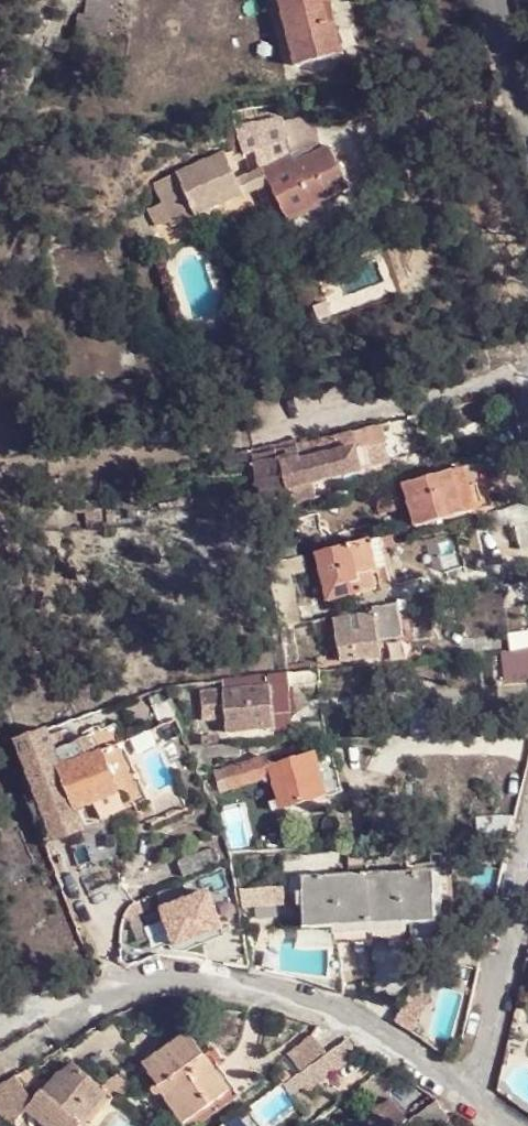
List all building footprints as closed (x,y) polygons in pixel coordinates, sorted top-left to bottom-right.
[(298,64),(334,55),(327,25),(332,23),(326,0),(281,0),(298,64)] [(327,25),(334,55),(348,53),(339,22),(332,23),(327,25)] [(231,127),(239,154),(256,150),(264,167),(293,152),(288,125),(287,115),(231,127)] [(310,119),(288,125),(293,152),(298,161),(316,152),(310,119)] [(351,188),(330,145),(316,152),(298,161),(293,152),(264,167),(237,178),(222,151),(177,172),(195,215),(273,185),(290,221),(321,207),(319,204),(351,188)] [(422,444),(428,441),(419,417),(410,419),(422,444)] [(371,427),(355,431),(359,445),(375,440),(371,427)] [(301,444),(253,456),(255,466),(263,509),(263,515),(298,506),(293,486),(309,482),(366,469),(361,447),(304,459),(301,444)] [(470,486),(466,469),(401,485),(412,526),(464,512),(458,490),(470,486)] [(464,512),(477,509),(470,486),(458,490),(464,512)] [(504,510),(509,531),(527,526),(527,504),(504,510)] [(328,604),(376,592),(374,576),(378,575),(370,543),(316,558),(328,604)] [(281,632),(300,627),(293,578),(306,574),(302,561),(271,569),(281,632)] [(527,605),(527,585),(499,591),(503,610),(527,605)] [(400,607),(373,609),(373,615),(377,648),(404,644),(400,607)] [(339,664),(379,659),(377,648),(373,615),(349,618),(348,614),(335,618),(339,664)] [(335,618),(313,623),(319,665),(339,664),(335,618)] [(377,648),(379,659),(406,654),(404,644),(377,648)] [(505,683),(527,680),(527,651),(501,654),(505,683)] [(315,677),(287,679),(289,692),(314,690),(315,677)] [(229,736),(273,734),(271,694),(269,692),(224,693),(229,736)] [(285,693),(271,694),(274,720),(289,718),(285,693)] [(200,735),(201,752),(218,751),(215,734),(200,735)] [(54,754),(57,753),(66,749),(65,747),(59,736),(49,739),(54,754)] [(49,739),(32,744),(36,760),(54,754),(49,739)] [(19,757),(26,755),(20,741),(15,743),(19,757)] [(64,768),(82,763),(80,754),(74,743),(65,747),(66,749),(57,753),(64,768)] [(80,754),(82,763),(96,757),(93,748),(80,754)] [(199,775),(214,771),(212,762),(251,759),(251,749),(218,751),(201,752),(190,753),(199,775)] [(54,754),(36,760),(42,777),(49,790),(59,817),(61,819),(74,815),(58,772),(64,768),(57,753),(54,754)] [(119,796),(103,754),(96,757),(82,763),(64,768),(58,772),(74,815),(81,812),(119,796)] [(303,803),(329,795),(317,759),(292,768),(303,803)] [(20,767),(23,785),(34,779),(39,794),(44,792),(40,779),(42,777),(36,760),(20,767)] [(266,763),(216,777),(221,795),(272,780),(270,774),(266,763)] [(292,768),(270,774),(272,780),(278,803),(280,810),(303,803),(292,768)] [(42,777),(40,779),(44,792),(49,790),(42,777)] [(59,817),(49,790),(44,792),(39,794),(34,779),(23,785),(27,798),(37,825),(59,817)] [(209,783),(203,785),(210,803),(215,802),(209,783)] [(273,813),(280,810),(278,803),(270,805),(273,813)] [(82,831),(74,815),(61,819),(67,837),(82,831)] [(45,846),(67,837),(61,819),(59,817),(37,825),(45,846)] [(473,845),(510,842),(511,817),(475,819),(473,845)] [(218,851),(181,864),(187,879),(223,865),(218,851)] [(306,880),(341,879),(341,866),(341,864),(307,866),(306,880)] [(341,879),(419,877),(418,865),(356,867),(352,868),(351,866),(341,866),(341,879)] [(303,931),(434,927),(434,876),(419,877),(341,879),(306,880),(302,880),(303,931)] [(159,896),(174,938),(225,921),(210,879),(159,896)] [(142,917),(152,942),(171,934),(161,909),(142,917)] [(396,1024),(411,1037),(434,1004),(418,993),(396,1024)] [(325,1052),(316,1036),(290,1054),(300,1069),(325,1052)] [(360,1056),(350,1041),(326,1057),(336,1072),(360,1056)] [(181,1125),(185,1125),(224,1099),(210,1079),(216,1075),(194,1044),(147,1076),(181,1125)] [(326,1056),(283,1085),(293,1103),(336,1072),(326,1057),(326,1056)] [(81,1064),(62,1076),(48,1092),(47,1089),(36,1101),(30,1108),(50,1125),(94,1125),(119,1099),(81,1064)] [(20,1077),(11,1082),(7,1085),(0,1089),(0,1116),(13,1125),(15,1125),(28,1111),(30,1108),(36,1101),(20,1077)] [(224,1099),(185,1125),(200,1125),(229,1106),(224,1099)] [(415,1118),(402,1099),(377,1116),(384,1125),(404,1125),(415,1118)] [(437,1102),(415,1118),(420,1125),(437,1125),(449,1117),(437,1102)] [(44,1122),(28,1111),(15,1125),(41,1125),(44,1122)]
